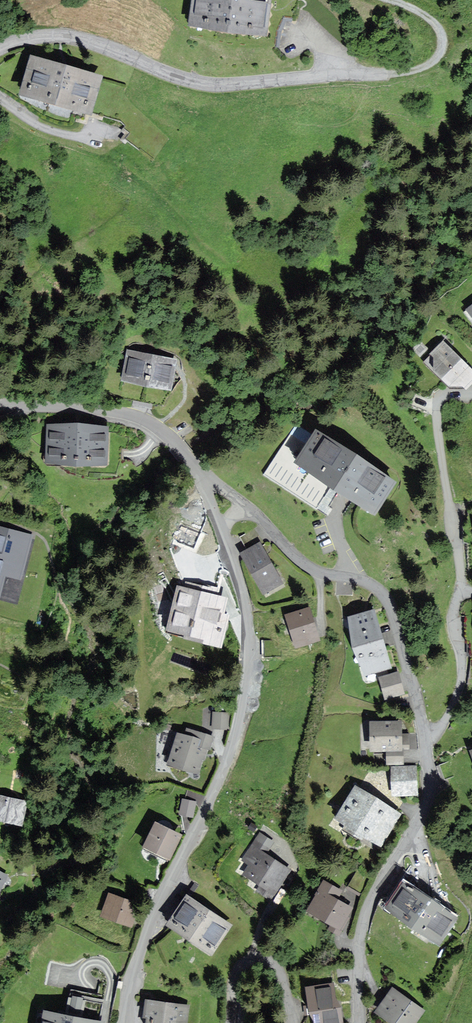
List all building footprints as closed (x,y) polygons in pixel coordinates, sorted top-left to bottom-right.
[(191,23),(267,33),(271,0),(194,0),(191,23)] [(34,56),(23,93),(93,113),(104,76),(34,56)] [(444,342),(426,358),(453,387),(471,370),(444,342)] [(129,351),(123,379),(169,388),(175,361),(129,351)] [(50,421),(48,461),(107,464),(109,424),(50,421)] [(319,428),(296,462),(370,513),(393,479),(319,428)] [(1,598),(7,574),(20,577),(31,535),(0,527),(0,598),(1,598)] [(261,544),(242,555),(264,592),(282,582),(261,544)] [(184,585),(172,627),(218,640),(225,617),(220,615),(224,602),(215,599),(216,594),(184,585)] [(311,607),(288,613),(297,647),(320,641),(311,607)] [(376,609),(351,614),(362,669),(388,664),(376,609)] [(399,670),(380,677),(387,698),(407,691),(399,670)] [(228,714),(212,713),(211,728),(227,729),(228,714)] [(401,721),(371,721),(372,750),(402,749),(401,721)] [(178,733),(168,763),(199,773),(211,737),(188,729),(186,735),(178,733)] [(416,766),(392,768),(394,794),(417,793),(416,766)] [(356,787),(337,817),(380,844),(399,814),(356,787)] [(19,826),(26,803),(0,795),(0,821),(19,826)] [(193,816),(196,800),(182,797),(179,814),(193,816)] [(157,821),(145,845),(170,857),(182,833),(157,821)] [(253,844),(236,871),(279,897),(295,870),(253,844)] [(406,878),(386,907),(437,943),(458,914),(406,878)] [(324,881),(308,910),(341,928),(353,907),(337,898),(342,891),(324,881)] [(109,893),(103,917),(132,924),(137,900),(109,893)] [(186,897),(168,925),(212,953),(230,925),(186,897)] [(315,1022),(343,1022),(341,1007),(338,1007),(334,982),(306,986),(310,1011),(313,1010),(315,1022)] [(374,1010),(392,1022),(417,1022),(427,1009),(393,984),(374,1010)] [(103,1022),(99,1021),(104,995),(72,990),(67,1014),(45,1010),(42,1022),(103,1022)] [(148,1022),(186,1022),(189,1005),(151,999),(148,1022)]
